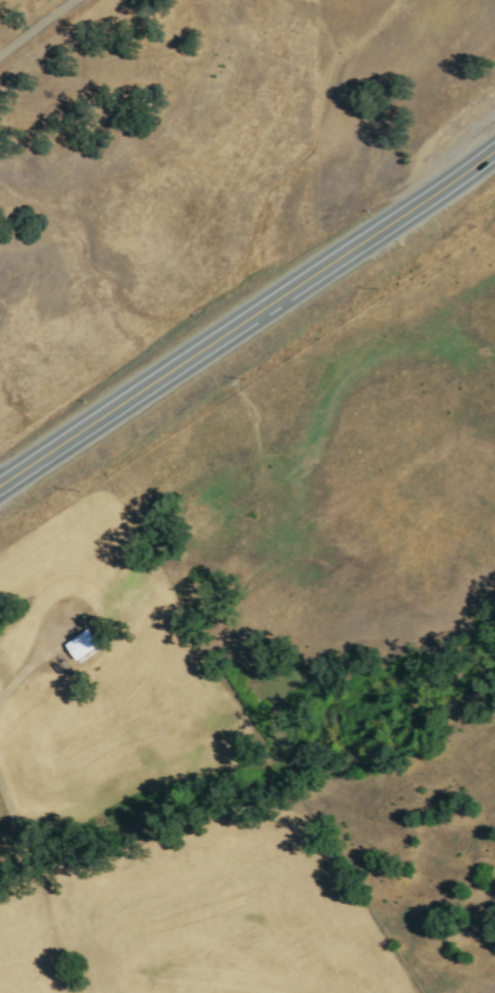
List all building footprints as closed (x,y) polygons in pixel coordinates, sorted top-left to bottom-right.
[(68,643),(80,659),(101,643),(90,627),(68,643)]
